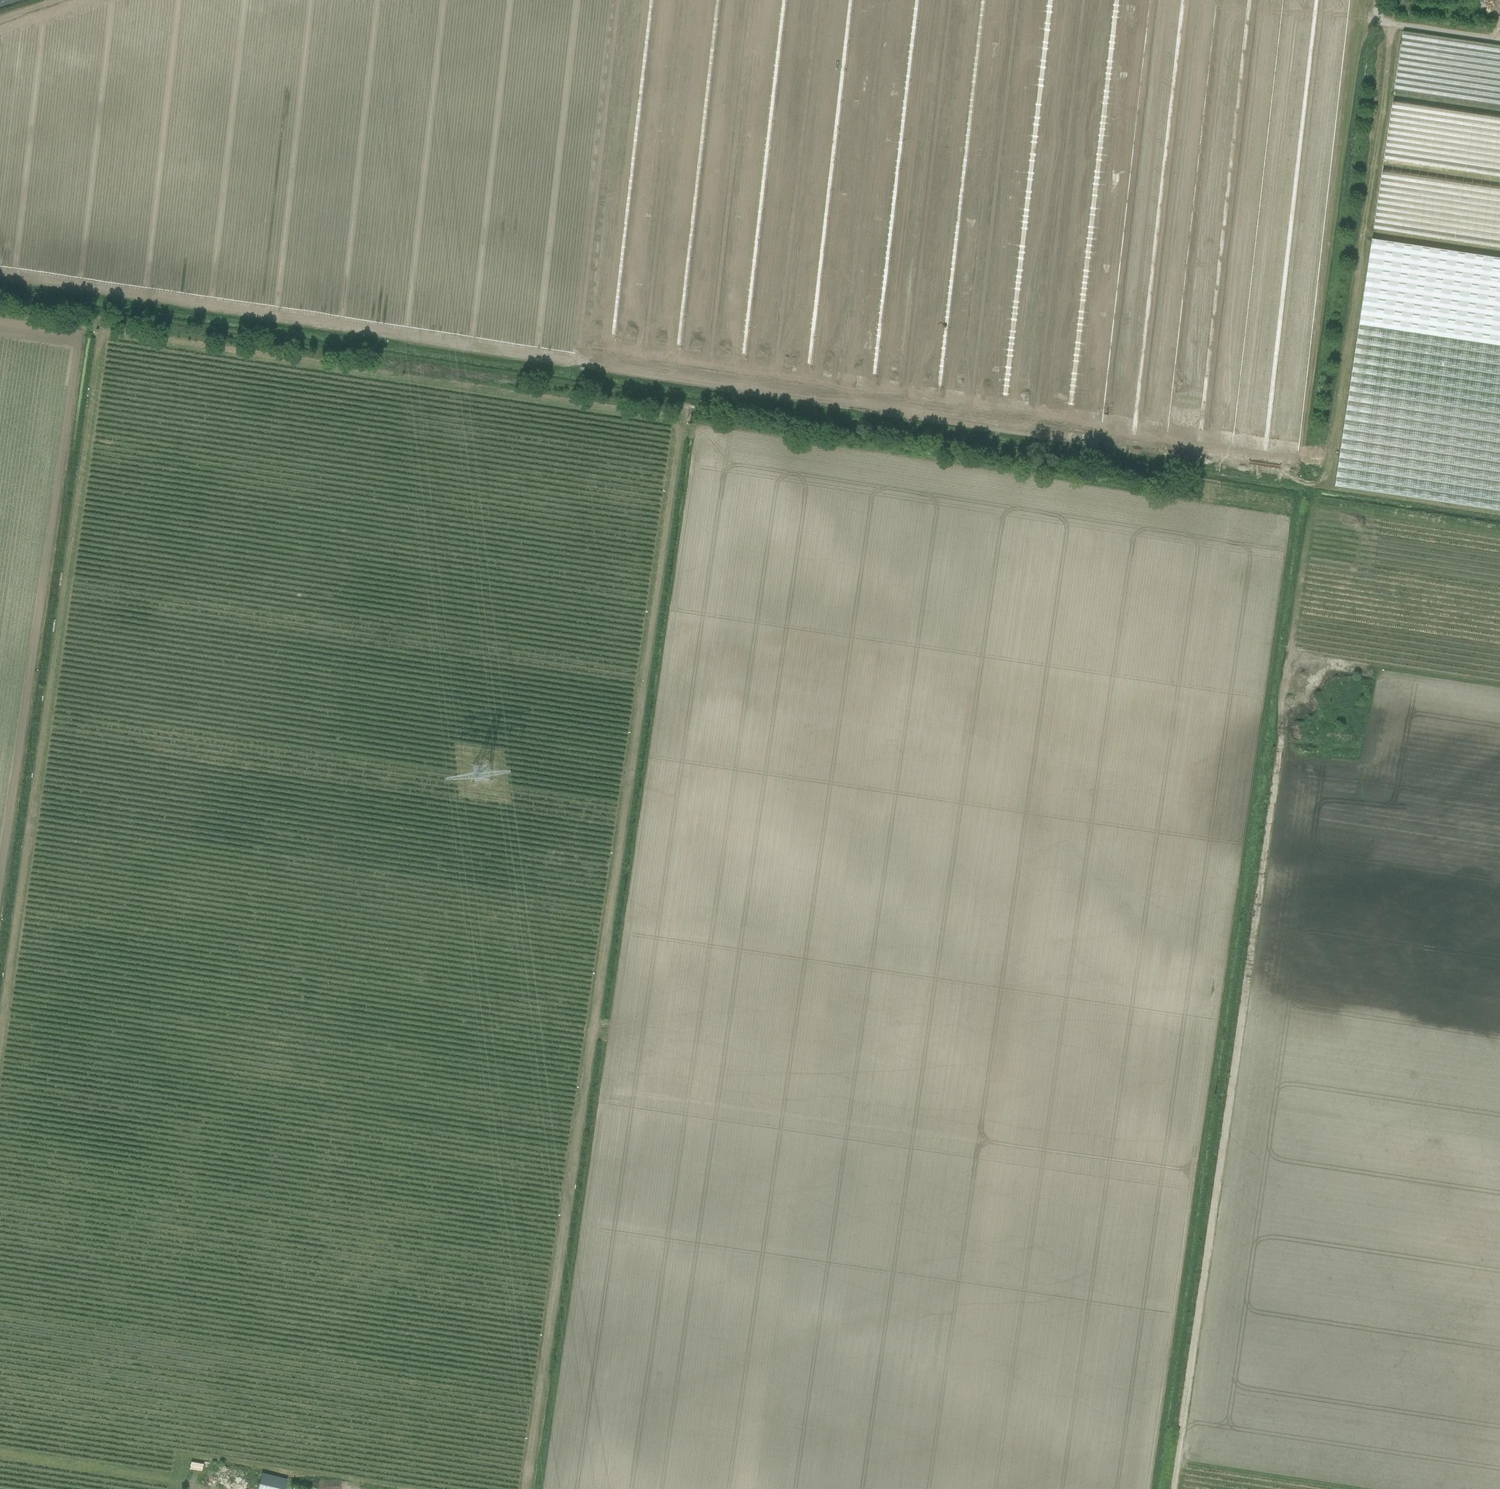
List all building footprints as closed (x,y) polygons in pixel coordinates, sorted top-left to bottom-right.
[(1395,89),(1499,105),(1499,46),(1404,31),(1395,89)] [(1393,102),(1373,229),(1499,248),(1499,118),(1393,102)] [(1335,486),(1499,511),(1499,258),(1372,239),(1335,486)] [(263,1473),(259,1488),(284,1488),(287,1479),(263,1473)]
